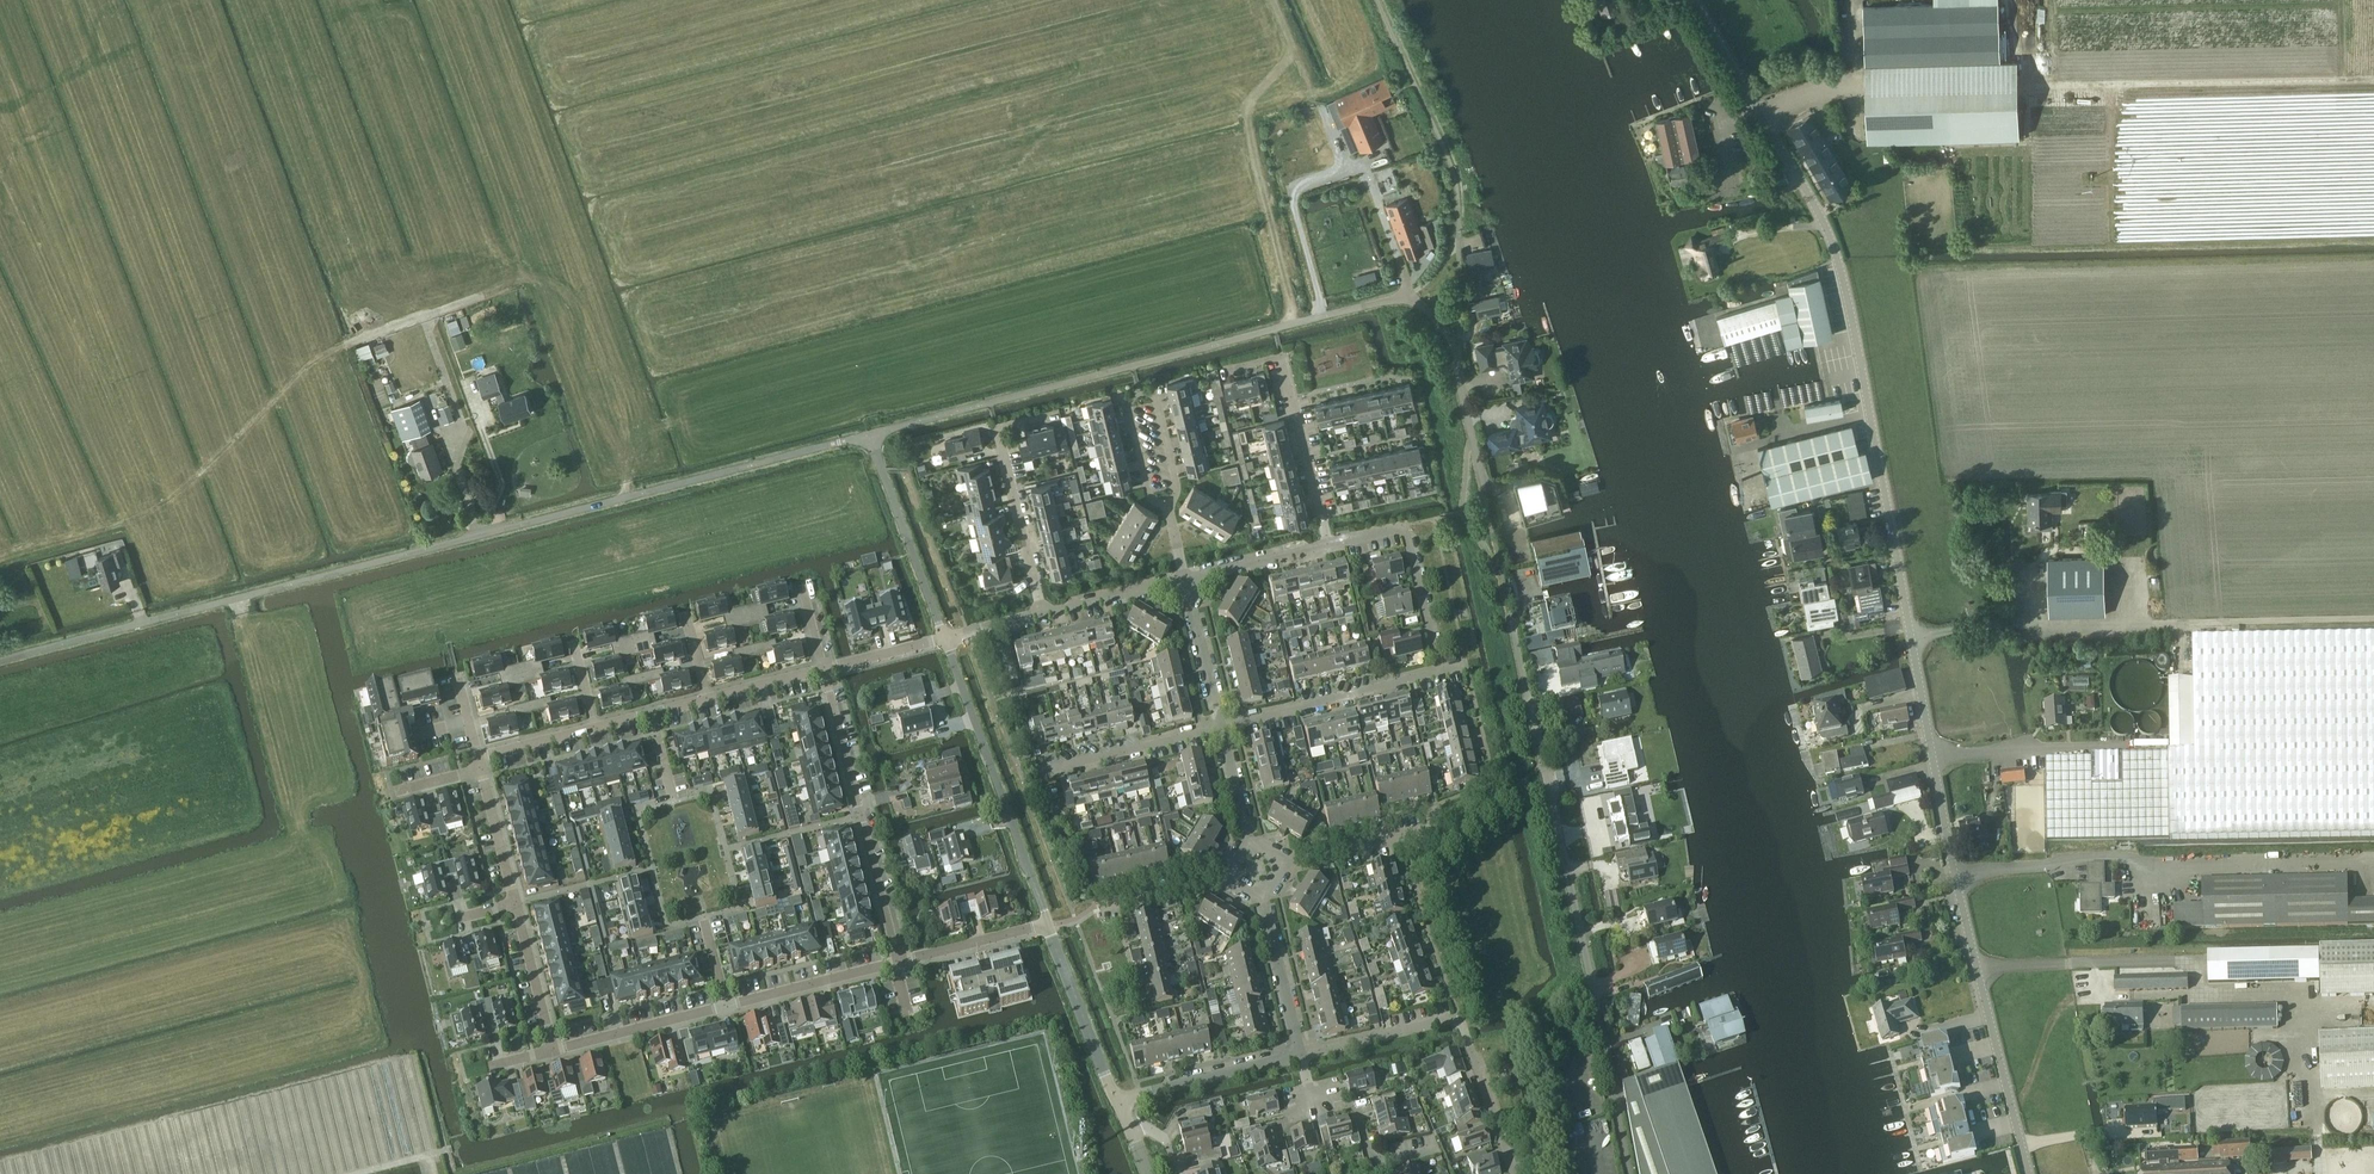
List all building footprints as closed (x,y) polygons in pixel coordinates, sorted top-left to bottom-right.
[(1618,7),(1615,0),(1597,0),(1601,13),(1618,7)] [(1865,7),(1866,63),(2001,59),(1999,2),(1865,7)] [(2020,137),(2018,59),(2001,59),(1866,63),(1869,142),(2020,137)] [(1372,113),(1396,103),(1385,77),(1336,98),(1347,124),(1348,123),(1360,150),(1384,140),(1372,113)] [(1691,161),(1700,159),(1689,111),(1656,118),(1663,152),(1656,154),(1658,163),(1666,161),(1666,162),(1663,167),(1664,172),(1668,174),(1671,186),(1690,181),(1688,170),(1693,169),(1691,161)] [(1852,186),(1809,115),(1789,127),(1832,198),(1852,186)] [(1782,167),(1765,171),(1769,185),(1788,180),(1782,167)] [(1408,256),(1423,250),(1420,242),(1423,241),(1407,197),(1386,204),(1401,246),(1404,245),(1408,256)] [(1438,218),(1420,224),(1429,246),(1439,242),(1438,218)] [(1694,250),(1701,274),(1704,273),(1708,277),(1712,276),(1713,271),(1716,270),(1709,245),(1726,240),(1722,227),(1712,230),(1713,236),(1699,240),(1692,236),(1686,246),(1694,250)] [(1495,265),(1491,249),(1468,253),(1473,277),(1480,275),(1479,268),(1495,265)] [(1802,341),(1833,334),(1820,276),(1818,276),(1817,269),(1787,279),(1790,292),(1776,295),(1787,345),(1802,342),(1802,341)] [(1375,271),(1354,277),(1357,286),(1378,281),(1375,271)] [(1480,279),(1465,283),(1467,290),(1482,286),(1480,279)] [(1502,312),(1499,295),(1469,302),(1470,309),(1477,307),(1479,317),(1502,312)] [(1774,300),(1716,317),(1724,344),(1782,326),(1774,300)] [(450,328),(449,328),(452,335),(462,332),(459,324),(450,328)] [(463,333),(450,337),(455,350),(467,345),(463,333)] [(1493,342),(1477,346),(1482,368),(1498,365),(1497,363),(1504,362),(1501,366),(1507,370),(1510,366),(1513,379),(1533,375),(1531,365),(1536,364),(1536,362),(1538,362),(1540,359),(1538,351),(1536,350),(1534,350),(1533,348),(1527,349),(1525,340),(1505,344),(1506,346),(1494,348),(1493,342)] [(385,341),(375,345),(377,352),(378,354),(388,350),(385,341)] [(1257,375),(1245,378),(1250,400),(1263,397),(1271,399),(1265,371),(1257,373),(1256,373),(1257,375)] [(1167,385),(1170,397),(1192,392),(1190,384),(1195,383),(1193,378),(1167,385)] [(1211,380),(1213,387),(1221,385),(1220,378),(1216,378),(1211,380)] [(1237,404),(1250,400),(1245,378),(1232,381),(1232,379),(1223,381),(1230,409),(1231,409),(1237,404)] [(393,380),(385,384),(389,392),(397,389),(393,380)] [(499,380),(480,387),(484,398),(502,391),(499,380)] [(1522,392),(1520,382),(1513,383),(1515,393),(1522,392)] [(1409,383),(1405,384),(1392,387),(1397,409),(1409,406),(1409,403),(1413,402),(1409,383)] [(1223,394),(1221,385),(1213,387),(1214,395),(1220,394),(1220,395),(1223,394)] [(1397,409),(1392,387),(1379,390),(1383,409),(1384,413),(1397,410),(1397,409)] [(1383,409),(1379,390),(1366,393),(1371,412),(1372,418),(1385,415),(1384,413),(1383,409)] [(1195,405),(1192,392),(1170,397),(1173,410),(1195,405)] [(525,393),(499,402),(506,421),(532,412),(525,393)] [(1371,412),(1366,393),(1354,396),(1358,415),(1359,417),(1359,421),(1372,418),(1371,412)] [(1358,415),(1354,396),(1341,398),(1346,420),(1359,417),(1358,415)] [(1115,411),(1112,398),(1086,405),(1089,417),(1115,411)] [(1346,420),(1341,398),(1328,401),(1333,423),(1334,426),(1347,423),(1346,420)] [(420,399),(392,409),(403,439),(410,437),(425,431),(431,429),(420,399)] [(1807,419),(1842,412),(1840,399),(1804,405),(1807,419)] [(1320,426),(1333,423),(1328,401),(1316,404),(1320,426)] [(1553,421),(1553,419),(1552,415),(1551,413),(1549,412),(1545,412),(1542,401),(1517,407),(1519,417),(1515,417),(1512,424),(1513,428),(1488,434),(1492,451),(1519,445),(1519,443),(1551,436),(1548,424),(1552,423),(1553,421)] [(441,407),(439,408),(445,423),(455,420),(449,404),(448,405),(441,407)] [(1198,417),(1195,405),(1173,410),(1176,423),(1198,417)] [(1265,420),(1278,417),(1277,410),(1263,413),(1265,420)] [(1091,430),(1118,423),(1115,411),(1089,417),(1088,417),(1091,430)] [(1765,416),(1758,418),(1760,427),(1768,425),(1765,416)] [(1179,435),(1201,430),(1198,417),(1176,423),(1179,435)] [(1740,438),(1757,434),(1753,418),(1733,423),(1736,436),(1739,436),(1740,438)] [(1287,432),(1284,419),(1262,425),(1256,426),(1257,431),(1263,429),(1265,437),(1287,432)] [(1075,434),(1072,421),(1067,422),(1067,423),(1069,430),(1070,435),(1075,434)] [(1095,442),(1101,441),(1121,436),(1118,423),(1091,430),(1095,443),(1095,442)] [(1053,427),(1053,425),(1040,428),(1045,450),(1058,447),(1059,451),(1069,448),(1065,433),(1063,424),(1053,427)] [(1844,486),(1861,482),(1872,479),(1865,452),(1859,453),(1851,425),(1757,448),(1772,505),(1844,486)] [(1034,457),(1033,453),(1045,450),(1040,428),(1027,432),(1028,433),(1018,436),(1020,444),(1024,459),(1034,457)] [(973,448),(983,446),(978,429),(963,433),(964,436),(946,440),(950,459),(974,453),(973,448)] [(1204,443),(1201,430),(1179,435),(1182,448),(1204,443)] [(1238,430),(1233,432),(1236,445),(1241,443),(1238,430)] [(410,454),(409,456),(409,458),(410,459),(412,461),(414,462),(417,461),(422,476),(423,476),(429,478),(437,475),(440,470),(441,469),(432,442),(429,443),(425,431),(410,437),(414,448),(412,449),(413,451),(411,451),(410,454)] [(1265,437),(1268,450),(1290,445),(1287,432),(1265,437)] [(1078,446),(1075,434),(1070,435),(1073,448),(1078,446)] [(1095,442),(1095,443),(1098,455),(1125,448),(1121,436),(1101,441),(1095,442)] [(1413,442),(1406,443),(1407,448),(1412,470),(1411,470),(1412,474),(1425,472),(1424,467),(1423,460),(1427,459),(1424,444),(1414,446),(1413,442)] [(1186,460),(1207,455),(1204,443),(1182,448),(1186,460)] [(1290,445),(1268,450),(1271,462),(1271,463),(1293,457),(1290,445)] [(1098,455),(1102,467),(1128,461),(1125,448),(1098,455)] [(1407,448),(1394,451),(1399,472),(1411,470),(1412,470),(1407,448)] [(1394,451),(1381,453),(1386,475),(1399,472),(1394,451)] [(1381,453),(1369,456),(1373,478),(1386,475),(1381,453)] [(1210,468),(1207,455),(1186,460),(1189,473),(1210,468)] [(1361,481),(1361,480),(1373,478),(1369,456),(1356,459),(1361,481)] [(1271,462),(1269,463),(1272,476),(1275,476),(1274,475),(1296,470),(1293,457),(1271,463),(1271,462)] [(1356,459),(1343,461),(1348,486),(1362,483),(1361,480),(1361,481),(1356,459)] [(1515,464),(1510,465),(1511,472),(1529,469),(1528,462),(1522,463),(1522,459),(1515,460),(1515,464)] [(1131,474),(1128,461),(1102,467),(1105,480),(1111,479),(1131,474)] [(1336,489),(1348,486),(1343,461),(1330,464),(1336,489)] [(920,473),(927,471),(925,462),(918,464),(920,473)] [(957,469),(960,481),(962,480),(966,479),(969,488),(994,482),(990,467),(984,469),(982,462),(957,469)] [(1225,485),(1241,481),(1237,465),(1221,469),(1225,485)] [(1296,470),(1274,475),(1275,476),(1278,488),(1299,483),(1296,470)] [(1539,473),(1514,480),(1525,521),(1564,511),(1555,479),(1539,473)] [(1134,487),(1131,474),(1111,479),(1114,491),(1134,487)] [(1069,479),(1073,492),(1080,490),(1076,477),(1069,479)] [(1032,493),(1034,501),(1054,496),(1052,489),(1059,487),(1057,481),(1031,488),(1032,492),(1032,493)] [(971,499),(967,500),(964,501),(967,513),(992,507),(990,499),(998,498),(994,482),(969,488),(971,499)] [(1299,483),(1278,488),(1281,500),(1302,495),(1305,495),(1303,488),(1301,489),(1299,483)] [(1179,509),(1224,536),(1238,513),(1194,486),(1179,509)] [(1579,489),(1568,492),(1570,498),(1581,495),(1579,489)] [(1082,500),(1080,490),(1073,492),(1075,501),(1082,500)] [(2067,490),(2050,491),(2050,493),(2028,494),(2029,505),(2030,505),(2031,530),(2053,529),(2052,512),(2062,511),(2061,505),(2067,504),(2067,490)] [(1846,494),(1847,501),(1863,498),(1862,491),(1846,494)] [(1302,495),(1281,500),(1284,512),(1284,513),(1305,508),(1302,495)] [(1054,496),(1034,501),(1035,508),(1037,510),(1038,514),(1064,507),(1069,506),(1068,501),(1067,501),(1063,502),(1062,501),(1055,503),(1054,496)] [(1091,517),(1106,514),(1102,498),(1087,502),(1091,517)] [(1865,505),(1863,498),(1847,501),(1848,508),(1865,505)] [(1131,559),(1158,515),(1135,500),(1107,545),(1131,559)] [(1345,502),(1339,503),(1341,511),(1346,510),(1353,508),(1352,500),(1345,502)] [(1086,515),(1083,503),(1077,504),(1080,516),(1086,515)] [(1824,503),(1818,504),(1820,515),(1826,513),(1824,503)] [(1848,508),(1849,515),(1866,512),(1865,505),(1848,508)] [(1787,524),(1789,535),(1815,530),(1811,509),(1796,512),(1795,506),(1778,510),(1781,525),(1787,524)] [(969,522),(972,521),(975,535),(1003,529),(1002,523),(1005,518),(1004,512),(996,514),(993,512),(992,507),(967,513),(969,522)] [(1038,520),(1040,526),(1060,521),(1058,514),(1065,513),(1064,507),(1038,514),(1039,517),(1038,520)] [(1284,512),(1281,513),(1281,514),(1284,526),(1308,520),(1305,508),(1284,513),(1284,512)] [(1865,526),(1857,528),(1856,522),(1867,519),(1866,512),(1849,515),(1851,522),(1837,524),(1840,540),(1841,547),(1868,542),(1865,526)] [(1089,527),(1086,515),(1081,516),(1084,529),(1089,527)] [(1260,519),(1255,520),(1254,520),(1251,521),(1253,528),(1262,526),(1260,519)] [(1062,528),(1060,521),(1040,526),(1041,533),(1043,535),(1044,539),(1070,532),(1076,531),(1074,525),(1062,528)] [(1580,528),(1531,539),(1536,562),(1585,552),(1580,528)] [(1004,534),(1003,529),(975,535),(978,549),(976,550),(979,559),(1007,552),(1005,544),(1011,542),(1010,537),(1004,534)] [(1789,535),(1785,535),(1786,540),(1791,542),(1794,555),(1822,550),(1818,529),(1815,530),(1789,535)] [(1044,545),(1046,551),(1066,546),(1064,540),(1071,538),(1070,532),(1044,539),(1045,542),(1044,545)] [(1049,560),(1050,564),(1076,557),(1075,551),(1068,553),(1066,546),(1046,551),(1047,558),(1049,560)] [(117,565),(125,562),(121,548),(113,551),(113,553),(98,558),(100,566),(99,566),(105,587),(120,582),(114,562),(116,562),(117,565)] [(1591,578),(1585,552),(1536,562),(1537,565),(1542,589),(1591,578)] [(1369,564),(1372,563),(1376,580),(1377,583),(1379,582),(1380,589),(1399,584),(1397,575),(1404,573),(1400,556),(1383,560),(1381,553),(1367,556),(1368,563),(1369,564)] [(875,554),(861,558),(862,559),(863,565),(864,567),(878,564),(877,561),(875,556),(875,554)] [(988,590),(1014,584),(1009,564),(1012,564),(1009,554),(988,559),(991,569),(984,571),(988,590)] [(1367,556),(1357,558),(1358,561),(1362,560),(1363,564),(1368,563),(1367,556)] [(1077,563),(1076,557),(1050,564),(1051,567),(1050,570),(1052,577),(1072,572),(1071,565),(1077,563)] [(1102,565),(1100,557),(1096,558),(1091,559),(1093,567),(1102,565)] [(2051,617),(2105,615),(2103,557),(2049,559),(2051,617)] [(1848,565),(1853,589),(1872,586),(1869,572),(1877,570),(1875,561),(1868,562),(1868,561),(1848,565)] [(1337,564),(1336,565),(1332,566),(1339,592),(1344,591),(1344,590),(1345,587),(1351,586),(1350,582),(1345,562),(1337,564)] [(1800,579),(1804,599),(1829,594),(1824,564),(1815,566),(1817,576),(1800,579)] [(1325,588),(1327,595),(1339,592),(1332,566),(1329,567),(1327,566),(1319,568),(1324,588),(1325,588)] [(1311,571),(1307,572),(1314,599),(1319,597),(1317,590),(1324,588),(1319,568),(1312,570),(1311,571)] [(1301,602),(1314,599),(1307,572),(1304,573),(1302,572),(1294,574),(1299,594),(1301,602)] [(1292,596),(1299,594),(1294,574),(1287,576),(1286,578),(1282,579),(1289,605),(1294,603),(1292,596)] [(1283,606),(1289,605),(1282,579),(1279,579),(1277,578),(1269,580),(1275,604),(1280,603),(1283,605),(1283,606)] [(758,590),(761,604),(744,608),(747,618),(769,612),(767,604),(788,599),(788,600),(789,600),(787,592),(788,592),(786,584),(785,585),(784,583),(784,584),(781,585),(780,580),(766,584),(767,589),(759,591),(759,590),(758,590)] [(1239,581),(1232,593),(1253,605),(1260,594),(1259,594),(1261,591),(1259,581),(1249,584),(1247,587),(1239,581)] [(1879,584),(1872,586),(1853,589),(1853,590),(1858,589),(1861,609),(1849,612),(1851,619),(1849,620),(1851,628),(1861,626),(1859,618),(1885,613),(1879,584)] [(1387,619),(1413,613),(1408,592),(1403,594),(1402,588),(1381,593),(1387,619)] [(1227,601),(1225,603),(1246,616),(1253,605),(1232,593),(1230,596),(1225,592),(1223,593),(1222,596),(1222,597),(1227,601)] [(1832,593),(1829,594),(1804,599),(1809,626),(1833,622),(1832,615),(1836,614),(1832,593)] [(882,606),(874,608),(879,627),(887,625),(889,631),(907,626),(899,595),(881,600),(882,606)] [(723,615),(725,623),(747,618),(744,608),(727,612),(724,599),(723,599),(723,600),(715,602),(714,597),(700,601),(702,605),(698,606),(698,605),(697,606),(698,607),(696,607),(698,615),(700,614),(702,622),(702,621),(723,615)] [(1527,641),(1525,641),(1527,652),(1529,652),(1555,646),(1554,641),(1564,639),(1562,632),(1575,629),(1569,601),(1546,606),(1541,607),(1549,643),(1542,644),(1541,638),(1527,641)] [(1239,627),(1246,616),(1225,603),(1219,615),(1239,627)] [(864,604),(846,609),(854,640),(872,635),(870,630),(879,627),(874,608),(865,610),(864,604)] [(1126,627),(1137,634),(1150,613),(1138,606),(1133,615),(1130,613),(1121,615),(1123,625),(1126,627)] [(646,619),(649,632),(632,637),(634,646),(656,641),(654,633),(675,628),(676,629),(674,621),(676,621),(674,613),(673,614),(672,612),(671,612),(672,613),(668,614),(667,609),(653,613),(655,617),(647,619),(646,619)] [(1153,615),(1150,613),(1137,634),(1148,640),(1161,619),(1158,618),(1161,612),(1160,610),(1158,609),(1156,609),(1153,615)] [(769,612),(747,618),(749,628),(766,623),(770,636),(795,629),(796,630),(796,628),(798,628),(796,620),(794,621),(792,613),(792,614),(770,620),(769,612)] [(707,651),(709,650),(709,652),(710,652),(710,651),(735,645),(736,645),(732,632),(749,628),(747,618),(725,623),(727,631),(706,636),(706,635),(705,636),(707,643),(705,643),(707,651)] [(1172,626),(1161,619),(1148,640),(1159,647),(1172,626)] [(1100,624),(1097,625),(1103,650),(1109,649),(1109,647),(1116,646),(1114,640),(1110,622),(1109,620),(1104,622),(1102,622),(1100,624)] [(1333,623),(1321,626),(1322,632),(1323,632),(1335,629),(1333,623)] [(1089,647),(1096,645),(1098,652),(1103,650),(1097,625),(1093,626),(1091,625),(1084,627),(1089,647)] [(611,628),(611,629),(603,631),(602,626),(588,629),(589,634),(586,635),(586,634),(585,634),(585,636),(584,636),(586,643),(587,643),(589,651),(590,650),(611,644),(613,652),(634,646),(632,637),(620,640),(617,628),(612,629),(611,628)] [(1082,648),(1089,647),(1084,627),(1077,628),(1075,630),(1072,631),(1078,657),(1083,655),(1082,648)] [(1317,627),(1309,629),(1311,638),(1314,637),(1318,630),(1317,627)] [(1394,648),(1397,659),(1422,653),(1417,632),(1399,636),(1397,630),(1379,635),(1383,650),(1394,648)] [(1067,631),(1059,633),(1064,653),(1071,651),(1073,658),(1078,657),(1072,631),(1068,632),(1067,631)] [(1050,636),(1046,637),(1053,663),(1065,660),(1064,653),(1059,633),(1051,634),(1050,636)] [(1802,677),(1822,672),(1813,634),(1792,639),(1802,677)] [(1227,642),(1231,655),(1250,650),(1248,643),(1254,641),(1260,640),(1259,635),(1253,636),(1227,642)] [(2194,680),(2195,751),(2171,751),(2092,753),(2092,756),(2046,757),(2047,840),(2373,836),(2373,635),(2193,638),(2194,680)] [(1039,659),(1041,666),(1053,663),(1046,637),(1043,638),(1041,637),(1034,639),(1039,659)] [(555,638),(541,642),(542,646),(534,648),(534,647),(533,648),(537,661),(520,665),(522,675),(543,670),(541,662),(563,657),(564,657),(562,650),(563,649),(561,642),(560,642),(560,641),(559,641),(559,642),(556,643),(555,638)] [(1022,647),(1015,649),(1021,671),(1033,668),(1032,660),(1039,659),(1034,639),(1026,640),(1025,642),(1021,643),(1022,647)] [(656,641),(634,646),(637,656),(654,652),(657,665),(658,665),(658,664),(683,658),(683,659),(684,658),(683,657),(685,657),(683,649),(682,650),(680,642),(679,643),(658,649),(656,641)] [(776,641),(754,646),(757,657),(774,652),(777,665),(778,665),(778,664),(803,658),(803,659),(804,659),(803,657),(805,657),(803,649),(801,650),(800,642),(799,643),(778,649),(776,641)] [(1356,641),(1351,642),(1357,667),(1370,664),(1365,646),(1358,647),(1356,641)] [(1346,643),(1347,650),(1340,652),(1345,671),(1357,667),(1351,642),(1346,643)] [(1574,644),(1555,648),(1558,659),(1559,663),(1557,664),(1558,672),(1557,672),(1558,680),(1560,679),(1562,688),(1581,684),(1582,691),(1597,688),(1596,681),(1626,674),(1625,670),(1625,668),(1622,657),(1622,655),(1621,652),(1583,660),(1582,654),(1579,643),(1574,644)] [(637,656),(634,646),(613,652),(615,660),(594,665),(593,664),(593,665),(595,672),(593,672),(595,680),(596,679),(597,681),(598,680),(597,680),(622,674),(623,674),(620,660),(637,656)] [(740,661),(757,657),(754,646),(733,652),(735,660),(713,665),(713,664),(713,665),(714,672),(713,672),(715,680),(716,679),(717,681),(717,680),(742,674),(743,674),(740,661)] [(1331,647),(1326,648),(1332,674),(1345,671),(1340,652),(1333,653),(1331,647)] [(1321,650),(1322,656),(1315,658),(1320,677),(1332,674),(1326,648),(1321,650)] [(1231,655),(1234,667),(1265,660),(1263,655),(1251,658),(1250,650),(1231,655)] [(1306,653),(1301,654),(1307,680),(1320,677),(1315,658),(1308,660),(1306,653)] [(1159,665),(1160,672),(1180,667),(1177,657),(1178,657),(1177,654),(1151,661),(1153,666),(1159,665)] [(1294,683),(1307,680),(1301,654),(1296,656),(1297,662),(1290,664),(1294,683)] [(498,673),(500,681),(522,675),(520,665),(503,670),(499,656),(498,657),(499,657),(491,659),(490,655),(476,658),(477,663),(474,664),(473,663),(473,664),(471,665),(473,673),(475,672),(477,679),(477,678),(498,673)] [(1266,665),(1265,660),(1234,667),(1237,680),(1256,675),(1254,668),(1260,666),(1266,665)] [(1156,681),(1157,686),(1184,680),(1183,677),(1182,677),(1180,667),(1160,672),(1162,679),(1156,681)] [(663,669),(642,675),(644,685),(661,681),(665,694),(665,693),(690,687),(690,688),(691,687),(691,686),(692,686),(691,678),(689,678),(687,671),(686,671),(687,672),(665,677),(663,669)] [(543,670),(522,675),(524,684),(541,680),(545,693),(545,692),(570,686),(571,687),(571,686),(573,685),(571,678),(569,679),(567,671),(566,671),(567,672),(545,677),(543,670)] [(1124,670),(1109,674),(1110,680),(1125,676),(1124,670)] [(1866,682),(1871,700),(1905,691),(1900,672),(1866,682)] [(440,705),(440,704),(436,690),(435,690),(431,675),(398,683),(405,708),(421,704),(422,709),(440,705)] [(481,693),(480,693),(482,700),(480,701),(482,708),(484,708),(484,709),(485,709),(510,702),(510,703),(511,703),(507,689),(515,687),(517,694),(526,692),(524,684),(522,675),(500,681),(502,688),(481,694),(481,693)] [(628,690),(644,685),(642,675),(620,680),(622,688),(601,694),(601,693),(600,693),(602,701),(600,701),(602,709),(604,708),(604,710),(605,709),(630,702),(630,703),(631,703),(628,690)] [(1258,683),(1256,675),(1237,680),(1240,693),(1265,687),(1264,681),(1258,683)] [(884,688),(885,689),(888,688),(891,699),(906,695),(907,699),(910,709),(925,705),(923,698),(926,697),(922,678),(905,683),(903,676),(893,678),(895,685),(884,688)] [(1045,686),(1058,683),(1056,677),(1044,680),(1045,686)] [(1184,682),(1184,680),(1157,686),(1160,699),(1186,692),(1184,682)] [(2171,751),(2195,751),(2194,680),(2170,680),(2171,751)] [(1289,681),(1276,684),(1279,692),(1291,689),(1289,681)] [(383,686),(368,690),(376,723),(378,723),(380,730),(378,730),(387,764),(403,760),(403,762),(418,758),(413,740),(412,740),(408,741),(404,725),(408,724),(415,723),(413,714),(402,717),(394,684),(384,687),(383,686)] [(1272,690),(1271,686),(1265,687),(1240,693),(1243,706),(1262,701),(1260,693),(1267,692),(1267,691),(1272,690)] [(1437,691),(1441,709),(1461,704),(1457,686),(1437,691)] [(1033,692),(1026,694),(1028,700),(1034,698),(1047,695),(1046,689),(1033,692)] [(1816,720),(1839,716),(1841,715),(1839,703),(1847,701),(1845,691),(1817,699),(1816,700),(1815,703),(1816,705),(1815,705),(1816,710),(1814,710),(1816,720)] [(1189,702),(1188,703),(1186,692),(1160,699),(1163,711),(1190,705),(1189,702)] [(1603,719),(1631,713),(1626,692),(1599,698),(1603,719)] [(1408,695),(1395,698),(1400,719),(1413,716),(1408,695)] [(1119,697),(1115,698),(1123,730),(1127,729),(1126,724),(1134,722),(1129,701),(1121,703),(1119,697)] [(551,698),(529,704),(532,714),(549,710),(552,723),(553,723),(553,722),(578,716),(579,716),(578,715),(580,714),(578,707),(577,707),(575,700),(574,700),(574,701),(553,706),(551,698)] [(1117,731),(1123,730),(1115,698),(1109,700),(1111,706),(1104,707),(1109,728),(1116,727),(1117,731)] [(1395,698),(1383,701),(1388,722),(1400,719),(1395,698)] [(1571,698),(1564,699),(1568,718),(1575,716),(1571,698)] [(1556,701),(1560,719),(1568,718),(1564,699),(1556,701)] [(1414,702),(1417,714),(1424,712),(1421,700),(1414,702)] [(2047,729),(2066,727),(2064,700),(2045,702),(2047,729)] [(1383,701),(1370,704),(1375,725),(1376,730),(1389,727),(1388,722),(1383,701)] [(515,718),(532,714),(529,704),(508,709),(510,717),(489,723),(488,722),(489,729),(488,730),(490,737),(491,737),(492,738),(493,738),(492,737),(517,731),(518,732),(515,718)] [(805,704),(792,708),(797,730),(820,725),(819,717),(820,717),(818,710),(808,713),(805,704)] [(1362,728),(1375,725),(1370,704),(1357,707),(1362,728)] [(1464,716),(1461,704),(1441,709),(1436,710),(1439,722),(1444,721),(1464,716)] [(1191,707),(1190,705),(1163,711),(1167,724),(1192,718),(1190,708),(1191,707)] [(1907,723),(1909,723),(1906,706),(1881,711),(1884,728),(1893,726),(1895,733),(1908,730),(1907,723)] [(1096,731),(1109,728),(1104,707),(1091,710),(1096,731)] [(934,730),(928,708),(928,709),(899,716),(898,716),(903,738),(904,738),(904,737),(933,730),(934,730)] [(1342,712),(1343,719),(1348,740),(1361,737),(1354,709),(1342,712)] [(1071,738),(1084,734),(1079,713),(1071,715),(1069,710),(1065,711),(1071,738)] [(1079,713),(1084,734),(1096,731),(1091,710),(1079,713)] [(1053,720),(1058,741),(1071,738),(1065,711),(1060,712),(1062,718),(1053,720)] [(1348,740),(1343,719),(1342,712),(1330,715),(1336,743),(1348,740)] [(371,714),(364,716),(366,723),(373,721),(371,714)] [(751,717),(751,718),(746,719),(753,747),(767,743),(766,739),(773,737),(770,723),(763,725),(760,716),(758,716),(758,715),(751,717)] [(882,715),(871,718),(873,725),(884,723),(882,715)] [(1323,746),(1336,743),(1330,715),(1317,718),(1323,746)] [(1046,744),(1058,741),(1053,720),(1045,721),(1044,716),(1032,719),(1039,744),(1046,743),(1046,744)] [(1146,716),(1139,718),(1143,736),(1150,734),(1146,716)] [(1467,728),(1464,716),(1444,721),(1447,733),(1467,728)] [(1841,726),(1839,716),(1816,720),(1818,734),(1820,734),(1821,738),(1822,740),(1824,741),(1849,736),(1847,725),(1841,726)] [(740,718),(732,721),(739,751),(753,747),(746,719),(741,721),(740,718)] [(1310,749),(1323,746),(1317,718),(1304,722),(1310,749)] [(725,754),(739,751),(732,721),(731,721),(731,723),(727,724),(726,722),(717,724),(725,754)] [(777,721),(770,723),(773,737),(780,735),(777,721)] [(786,721),(778,724),(781,734),(789,732),(786,721)] [(712,726),(703,728),(711,758),(725,754),(717,724),(718,727),(713,728),(712,726)] [(797,730),(801,745),(826,738),(824,738),(823,734),(825,733),(823,724),(820,725),(797,730)] [(1296,742),(1304,740),(1301,727),(1293,729),(1296,742)] [(690,734),(696,757),(709,754),(710,758),(711,758),(703,728),(704,730),(699,731),(698,729),(689,731),(690,734)] [(1449,742),(1444,743),(1445,747),(1470,741),(1467,728),(1447,733),(1449,742)] [(681,761),(696,757),(690,734),(683,736),(682,733),(673,736),(675,745),(677,744),(681,761)] [(1270,734),(1251,739),(1254,752),(1280,746),(1277,733),(1270,735),(1270,734)] [(829,747),(826,738),(801,745),(804,758),(828,752),(826,748),(829,747)] [(1631,738),(1602,744),(1606,762),(1608,762),(1610,772),(1603,774),(1606,789),(1630,784),(1627,772),(1638,770),(1631,738)] [(771,742),(773,752),(781,750),(778,740),(771,742)] [(1302,750),(1306,749),(1304,740),(1296,742),(1297,748),(1300,750),(1302,750)] [(1451,751),(1453,758),(1473,753),(1470,741),(1445,747),(1446,748),(1450,747),(1451,751)] [(627,747),(633,773),(647,769),(643,753),(646,752),(643,743),(634,746),(635,748),(628,750),(627,747)] [(1254,752),(1257,765),(1283,758),(1280,746),(1254,752)] [(620,776),(633,773),(627,747),(618,750),(618,752),(614,753),(613,751),(619,776),(620,776)] [(1841,771),(1869,766),(1863,748),(1850,751),(1851,759),(1839,761),(1837,753),(1820,756),(1826,776),(1841,773),(1841,771)] [(784,760),(781,750),(773,752),(776,762),(784,760)] [(925,769),(929,786),(959,779),(955,762),(962,760),(959,750),(942,755),(944,764),(925,769)] [(599,754),(599,755),(606,785),(621,781),(620,776),(619,776),(613,751),(604,753),(605,756),(600,757),(599,754)] [(1177,765),(1178,771),(1205,764),(1204,762),(1203,762),(1201,751),(1181,756),(1183,764),(1177,765)] [(800,759),(804,775),(834,767),(833,766),(831,766),(830,761),(832,761),(830,752),(828,752),(804,758),(800,759)] [(1447,760),(1450,772),(1477,766),(1473,753),(1453,758),(1447,760)] [(592,788),(606,785),(599,755),(590,757),(591,759),(586,760),(585,758),(584,758),(592,788)] [(576,760),(577,763),(571,764),(578,792),(592,788),(584,758),(576,760)] [(1257,765),(1261,777),(1286,771),(1283,758),(1257,765)] [(1310,765),(1308,758),(1299,760),(1301,768),(1310,765)] [(1314,766),(1316,774),(1329,771),(1327,763),(1314,766)] [(564,795),(578,792),(571,764),(566,765),(566,764),(559,766),(559,767),(557,768),(559,777),(553,778),(556,792),(563,791),(564,795)] [(767,764),(758,767),(760,775),(769,773),(767,764)] [(1149,783),(1144,764),(1131,767),(1138,792),(1150,789),(1149,783)] [(1205,767),(1205,764),(1178,771),(1179,776),(1185,774),(1187,782),(1207,777),(1204,767),(1205,767)] [(1432,777),(1437,776),(1439,776),(1436,766),(1429,768),(1432,777)] [(1481,784),(1477,766),(1450,772),(1454,785),(1471,781),(1473,786),(1481,784)] [(750,777),(760,775),(758,767),(748,769),(750,777)] [(836,775),(834,767),(804,775),(807,787),(835,780),(833,775),(836,775)] [(1138,792),(1131,767),(1119,770),(1123,789),(1125,796),(1138,792)] [(739,768),(729,770),(731,779),(741,776),(739,768)] [(775,773),(777,782),(785,780),(782,768),(778,770),(778,772),(775,773)] [(2002,785),(2026,782),(2024,769),(2001,772),(2002,785)] [(722,781),(731,779),(729,770),(720,773),(722,781)] [(1123,789),(1119,770),(1106,773),(1112,799),(1117,797),(1116,791),(1123,789)] [(1289,784),(1286,771),(1261,777),(1264,790),(1283,785),(1289,784)] [(1426,771),(1414,774),(1419,796),(1432,793),(1426,771)] [(1112,799),(1106,773),(1094,776),(1098,795),(1100,802),(1112,799)] [(1407,799),(1419,796),(1414,774),(1401,777),(1407,799)] [(1898,779),(1901,791),(1920,786),(1917,774),(1898,779)] [(711,775),(702,777),(704,786),(713,783),(711,775)] [(506,797),(507,797),(509,804),(532,798),(526,776),(512,779),(514,788),(504,791),(506,797)] [(1091,797),(1098,795),(1094,776),(1081,779),(1087,805),(1092,803),(1091,797)] [(695,788),(704,786),(702,777),(692,780),(695,788)] [(1187,782),(1181,783),(1184,796),(1211,789),(1210,787),(1209,787),(1207,777),(1187,782)] [(1401,777),(1389,780),(1394,802),(1407,799),(1401,777)] [(1840,800),(1864,793),(1860,777),(1836,783),(1840,800)] [(546,780),(550,794),(556,792),(553,778),(546,780)] [(724,784),(728,798),(752,792),(748,778),(724,784)] [(807,787),(811,801),(841,794),(841,793),(838,794),(837,789),(839,789),(837,779),(835,780),(807,787)] [(963,795),(959,779),(929,786),(933,804),(953,799),(955,808),(973,804),(970,794),(963,795)] [(1063,791),(1067,809),(1087,805),(1081,779),(1068,782),(1070,789),(1063,791)] [(787,788),(785,780),(777,782),(779,791),(787,788)] [(1381,805),(1394,802),(1389,780),(1376,783),(1381,805)] [(1314,782),(1300,785),(1301,790),(1311,787),(1313,796),(1318,795),(1315,786),(1314,782)] [(1162,787),(1156,788),(1158,793),(1159,801),(1165,800),(1162,787)] [(1211,792),(1211,789),(1184,796),(1185,801),(1192,799),(1193,807),(1213,802),(1211,792)] [(1615,801),(1610,803),(1615,823),(1636,818),(1632,798),(1630,789),(1613,792),(1615,801)] [(648,791),(638,794),(640,802),(650,800),(648,791)] [(435,816),(439,830),(441,837),(449,835),(447,827),(463,823),(462,819),(463,819),(457,792),(438,797),(442,814),(435,816)] [(752,792),(728,798),(731,812),(756,806),(752,792)] [(631,804),(640,802),(638,794),(629,796),(631,804)] [(843,802),(841,794),(811,801),(814,816),(822,814),(822,816),(829,814),(829,812),(842,809),(841,803),(843,802)] [(1891,794),(1873,799),(1876,810),(1894,805),(1891,794)] [(553,798),(555,808),(563,806),(561,796),(553,798)] [(781,798),(784,808),(792,806),(789,796),(781,798)] [(1375,796),(1362,799),(1368,821),(1380,818),(1375,796)] [(510,819),(535,813),(532,798),(509,804),(506,805),(509,814),(511,813),(512,818),(510,819)] [(620,798),(610,801),(612,809),(622,807),(620,798)] [(1281,798),(1268,819),(1279,826),(1292,805),(1281,798)] [(1355,824),(1368,821),(1362,799),(1350,802),(1355,824)] [(1165,800),(1159,801),(1161,808),(1169,807),(1167,800),(1165,800)] [(431,832),(439,830),(435,816),(428,818),(424,801),(405,806),(406,808),(403,809),(406,821),(409,821),(412,832),(430,827),(431,832)] [(599,813),(612,809),(610,801),(597,804),(598,808),(599,813)] [(1350,802),(1337,805),(1342,827),(1355,824),(1350,802)] [(1287,831),(1290,832),(1303,811),(1292,805),(1279,826),(1282,827),(1279,833),(1279,835),(1282,837),(1284,836),(1287,831)] [(1330,830),(1342,827),(1337,805),(1325,808),(1330,830)] [(566,816),(563,806),(555,808),(558,818),(566,816)] [(731,812),(735,826),(759,820),(756,806),(731,812)] [(794,806),(792,806),(784,808),(789,829),(799,826),(794,806)] [(598,808),(583,811),(585,820),(597,817),(600,816),(599,813),(598,808)] [(1186,809),(1182,815),(1191,821),(1194,814),(1186,809)] [(600,816),(597,817),(601,830),(625,824),(622,810),(600,816)] [(576,813),(569,815),(570,819),(575,822),(578,822),(585,820),(583,811),(576,813)] [(1317,820),(1303,811),(1290,832),(1301,839),(1307,830),(1310,832),(1319,830),(1317,820)] [(1123,812),(1116,814),(1118,821),(1125,820),(1123,812)] [(516,832),(539,826),(535,813),(510,819),(512,828),(515,827),(516,832)] [(1851,843),(1889,833),(1888,832),(1888,833),(1883,814),(1883,813),(1846,824),(1846,830),(1849,838),(1851,843)] [(1163,818),(1167,831),(1171,830),(1169,821),(1179,819),(1178,814),(1163,818)] [(1104,817),(1106,824),(1113,823),(1111,815),(1104,817)] [(1097,818),(1099,826),(1106,824),(1104,817),(1097,818)] [(1222,830),(1201,818),(1194,829),(1215,842),(1222,830)] [(1636,818),(1615,823),(1619,843),(1629,840),(1630,845),(1636,844),(1651,840),(1648,826),(1639,828),(1636,818)] [(1973,840),(1984,838),(1984,837),(1983,837),(1980,820),(1981,820),(1980,819),(1966,821),(1967,824),(1959,826),(1962,840),(1972,838),(1973,840)] [(763,833),(759,820),(735,826),(738,840),(745,838),(746,839),(746,838),(763,833)] [(1093,828),(1092,822),(1080,825),(1082,830),(1093,828)] [(563,824),(566,836),(574,834),(572,825),(569,826),(568,823),(563,824)] [(625,824),(601,830),(605,844),(629,838),(625,824)] [(517,847),(517,848),(547,840),(543,825),(539,826),(516,832),(513,833),(516,842),(518,841),(519,846),(517,847)] [(1194,829),(1188,840),(1208,853),(1210,850),(1213,852),(1215,853),(1217,853),(1219,850),(1219,847),(1216,846),(1213,844),(1215,842),(1194,829)] [(824,835),(828,850),(853,843),(851,835),(849,835),(847,830),(834,833),(834,831),(827,833),(827,835),(824,835)] [(943,831),(929,835),(932,845),(937,843),(946,875),(964,870),(962,863),(974,860),(967,835),(952,839),(945,841),(943,831)] [(576,842),(574,834),(566,836),(568,845),(576,842)] [(802,835),(791,837),(794,848),(797,858),(805,856),(807,855),(802,835)] [(919,837),(903,842),(908,863),(914,861),(917,873),(931,869),(928,857),(925,858),(919,837)] [(605,844),(608,858),(633,852),(629,838),(605,844)] [(551,853),(547,840),(517,848),(519,856),(522,855),(523,860),(551,853)] [(1201,863),(1208,853),(1188,840),(1181,851),(1179,855),(1181,863),(1191,861),(1193,858),(1201,863)] [(855,849),(852,849),(851,844),(854,844),(853,843),(828,850),(831,863),(827,864),(827,865),(855,858),(857,858),(855,849)] [(746,868),(746,869),(758,865),(757,863),(770,860),(769,860),(766,847),(766,846),(749,850),(748,850),(749,850),(742,852),(742,853),(746,868)] [(1164,846),(1152,850),(1157,872),(1170,869),(1164,846)] [(570,852),(573,862),(581,860),(578,850),(570,852)] [(1157,872),(1152,850),(1139,853),(1144,875),(1157,872)] [(1630,885),(1658,879),(1653,855),(1646,856),(1645,850),(1615,856),(1619,874),(1628,872),(1630,885)] [(1938,851),(1931,853),(1932,857),(1935,859),(1939,858),(1938,851)] [(636,866),(633,852),(608,858),(612,872),(628,868),(629,869),(629,868),(636,866)] [(524,874),(524,875),(554,867),(550,868),(546,855),(551,854),(551,853),(523,860),(521,860),(523,870),(525,869),(526,874),(524,874)] [(1139,853),(1127,856),(1132,878),(1144,875),(1139,853)] [(807,866),(805,856),(797,858),(799,868),(807,866)] [(1132,878),(1127,856),(1114,859),(1119,881),(1132,878)] [(1891,879),(1909,876),(1905,856),(1889,859),(1891,869),(1884,870),(1885,875),(1862,879),(1866,898),(1894,893),(1891,879)] [(481,887),(477,872),(474,861),(472,861),(471,857),(455,861),(455,860),(447,862),(451,877),(458,875),(462,892),(481,887)] [(827,865),(830,878),(860,870),(858,862),(856,863),(855,858),(827,865)] [(1114,859),(1101,862),(1107,884),(1119,881),(1114,859)] [(1371,864),(1374,877),(1396,872),(1393,859),(1371,864)] [(583,870),(581,860),(573,862),(575,872),(583,870)] [(757,863),(758,865),(746,869),(747,869),(750,882),(749,882),(761,879),(761,877),(773,874),(773,873),(772,874),(769,861),(770,860),(757,863)] [(451,877),(447,862),(439,864),(440,869),(423,874),(425,885),(423,886),(426,898),(429,897),(429,900),(448,895),(443,879),(451,877)] [(1094,887),(1107,884),(1101,862),(1089,865),(1094,887)] [(2100,898),(2114,898),(2114,885),(2105,886),(2105,863),(2087,863),(2088,882),(2088,892),(2082,892),(2082,913),(2100,912),(2100,898)] [(558,882),(554,867),(524,875),(526,883),(529,883),(530,889),(544,885),(544,887),(551,885),(551,883),(558,882)] [(861,872),(860,870),(830,878),(834,893),(839,892),(862,886),(864,885),(862,876),(860,877),(858,872),(861,872)] [(1399,884),(1396,872),(1374,877),(1377,890),(1399,884)] [(773,874),(761,877),(761,879),(749,882),(749,883),(750,882),(753,895),(753,896),(765,893),(764,890),(776,887),(773,874)] [(801,876),(804,884),(811,882),(809,874),(801,876)] [(1310,874),(1303,885),(1324,898),(1332,884),(1330,874),(1320,877),(1319,879),(1310,874)] [(2204,925),(2348,922),(2373,922),(2373,900),(2347,901),(2347,876),(2203,880),(2204,901),(2201,901),(2198,903),(2198,907),(2175,907),(2175,926),(2204,925)] [(619,898),(619,899),(631,896),(631,898),(644,895),(643,894),(643,895),(639,879),(640,879),(639,878),(632,880),(632,879),(631,880),(632,880),(615,885),(616,885),(619,898)] [(939,881),(932,883),(935,892),(935,893),(941,891),(939,881)] [(804,884),(806,893),(809,892),(810,895),(814,893),(811,882),(804,884)] [(1403,897),(1399,884),(1377,890),(1380,902),(1381,903),(1403,897)] [(1298,893),(1296,896),(1317,909),(1324,898),(1303,885),(1301,888),(1296,885),(1294,885),(1292,888),(1293,890),(1298,893)] [(863,891),(862,886),(839,892),(842,905),(868,899),(865,890),(863,891)] [(776,888),(777,888),(776,887),(764,890),(765,893),(753,896),(754,896),(756,907),(756,908),(780,901),(779,901),(776,888)] [(596,904),(601,903),(599,895),(597,888),(592,889),(594,896),(596,904)] [(1609,911),(1623,908),(1619,889),(1605,892),(1609,911)] [(622,912),(634,909),(635,911),(647,908),(646,908),(643,895),(644,895),(631,898),(631,896),(619,899),(623,912),(622,912)] [(975,895),(965,897),(970,914),(979,912),(982,921),(992,919),(992,920),(995,919),(995,918),(1000,917),(995,896),(976,901),(975,895)] [(800,896),(791,899),(793,907),(803,905),(800,896)] [(1310,920),(1317,909),(1296,896),(1290,908),(1310,920)] [(958,905),(939,910),(945,931),(950,929),(950,930),(953,930),(953,929),(963,926),(961,916),(970,914),(967,903),(965,897),(956,899),(958,905)] [(1389,914),(1406,910),(1403,897),(1381,903),(1380,902),(1373,904),(1377,922),(1391,918),(1389,914)] [(784,909),(793,907),(791,899),(782,901),(784,909)] [(868,899),(842,905),(846,920),(869,914),(871,913),(869,904),(867,905),(865,900),(868,899)] [(1197,919),(1208,926),(1221,905),(1210,899),(1205,907),(1202,905),(1192,908),(1194,918),(1197,919)] [(1897,911),(1915,908),(1913,899),(1890,903),(1891,908),(1868,912),(1872,931),(1900,926),(1897,911)] [(583,902),(586,912),(594,910),(591,900),(583,902)] [(812,902),(814,912),(822,910),(820,900),(812,902)] [(1224,907),(1221,905),(1208,926),(1219,933),(1232,912),(1229,910),(1232,905),(1232,903),(1229,901),(1227,902),(1224,907)] [(535,916),(537,924),(567,917),(563,902),(556,904),(555,902),(549,904),(549,906),(536,909),(537,915),(535,916)] [(1348,904),(1349,910),(1357,908),(1356,902),(1348,904)] [(1649,928),(1676,920),(1671,902),(1644,910),(1649,928)] [(600,918),(605,917),(603,911),(601,903),(596,904),(598,913),(600,918)] [(1342,916),(1337,917),(1332,918),(1333,923),(1348,920),(1345,906),(1340,907),(1342,916)] [(774,907),(765,909),(767,917),(777,915),(774,907)] [(638,923),(638,925),(651,922),(650,922),(646,909),(647,909),(647,908),(635,911),(634,909),(622,912),(622,913),(623,913),(626,925),(626,926),(638,923)] [(1357,908),(1349,910),(1351,916),(1352,923),(1354,928),(1362,927),(1357,908)] [(757,920),(767,917),(765,909),(755,912),(757,920)] [(596,920),(594,910),(586,912),(588,922),(596,920)] [(825,920),(822,910),(814,912),(817,922),(825,920)] [(1134,916),(1138,929),(1161,924),(1157,911),(1134,916)] [(1243,919),(1232,912),(1219,933),(1230,940),(1243,919)] [(747,914),(737,916),(739,924),(749,922),(747,914)] [(871,921),(869,914),(846,920),(852,942),(866,939),(863,930),(874,927),(872,921),(871,921)] [(730,927),(739,924),(737,916),(728,918),(730,927)] [(571,931),(567,917),(537,924),(537,925),(539,924),(541,929),(538,930),(541,939),(543,938),(566,932),(571,931)] [(600,918),(601,924),(603,932),(608,930),(607,924),(606,923),(605,917),(600,918)] [(1387,924),(1391,936),(1412,929),(1408,917),(1387,924)] [(651,922),(638,925),(638,923),(626,926),(630,939),(629,939),(629,940),(654,934),(653,933),(650,922),(651,922)] [(813,923),(798,926),(800,931),(806,954),(811,953),(811,954),(818,952),(818,951),(820,950),(818,941),(825,939),(822,925),(814,927),(813,923)] [(829,924),(822,925),(825,939),(832,938),(829,924)] [(1164,936),(1161,924),(1138,929),(1141,942),(1164,936)] [(590,930),(593,940),(601,938),(598,928),(590,930)] [(1343,932),(1345,937),(1353,935),(1351,929),(1343,932)] [(1416,941),(1412,929),(1391,936),(1395,948),(1416,941)] [(683,930),(674,932),(676,941),(685,938),(683,930)] [(1321,930),(1299,935),(1302,948),(1324,942),(1321,930)] [(800,931),(786,934),(792,958),(792,960),(801,958),(801,955),(806,954),(800,931)] [(570,945),(566,932),(543,938),(544,943),(542,943),(544,952),(570,945)] [(667,943),(676,941),(674,932),(664,935),(667,943)] [(1903,944),(1921,941),(1920,932),(1896,936),(1897,941),(1875,945),(1878,964),(1906,959),(1903,944)] [(480,956),(473,958),(477,973),(489,969),(487,962),(502,959),(499,950),(497,951),(492,933),(475,938),(478,949),(480,956)] [(786,934),(772,938),(778,961),(778,964),(779,963),(787,961),(787,959),(792,958),(786,934)] [(1355,940),(1353,935),(1345,937),(1347,943),(1355,940)] [(1658,962),(1686,954),(1681,935),(1653,943),(1658,962)] [(1167,949),(1164,936),(1141,942),(1144,954),(1167,949)] [(656,937),(646,939),(648,948),(658,945),(656,937)] [(603,945),(601,938),(593,940),(595,950),(600,948),(599,946),(603,945)] [(772,938),(758,942),(764,965),(764,967),(773,965),(773,962),(778,961),(772,938)] [(639,950),(648,948),(646,939),(637,942),(639,950)] [(1359,941),(1361,947),(1369,944),(1367,939),(1359,941)] [(448,972),(468,967),(470,974),(464,976),(468,991),(481,988),(477,973),(473,958),(466,960),(464,953),(461,941),(444,946),(448,963),(446,964),(448,972)] [(627,941),(618,943),(620,951),(629,949),(627,941)] [(1201,950),(1198,941),(1194,942),(1197,956),(1212,952),(1211,948),(1201,950)] [(1302,948),(1305,960),(1327,955),(1325,948),(1329,947),(1328,941),(1324,942),(1302,948)] [(1400,961),(1421,953),(1416,941),(1395,948),(1395,949),(1389,952),(1393,963),(1400,961)] [(758,942),(745,945),(751,968),(750,968),(751,971),(760,968),(759,966),(764,965),(758,942)] [(611,954),(620,951),(618,943),(609,945),(611,954)] [(1371,950),(1369,944),(1361,947),(1363,953),(1371,950)] [(573,960),(570,945),(544,952),(544,953),(546,952),(548,957),(545,957),(548,966),(550,966),(573,960)] [(745,945),(730,949),(734,965),(732,966),(734,975),(743,972),(743,970),(750,968),(751,968),(745,945)] [(2320,946),(2320,951),(2321,981),(2321,996),(2373,995),(2373,945),(2320,946)] [(1226,953),(1229,965),(1251,960),(1248,947),(1226,953)] [(1170,962),(1167,949),(1144,954),(1147,966),(1147,967),(1164,963),(1170,962)] [(1184,952),(1186,958),(1194,956),(1192,950),(1184,952)] [(2321,981),(2320,951),(2208,953),(2209,983),(2321,981)] [(700,974),(695,953),(680,957),(687,984),(688,984),(695,982),(695,985),(705,982),(702,973),(700,974)] [(1351,956),(1353,962),(1361,959),(1359,953),(1351,956)] [(1425,965),(1421,953),(1400,961),(1404,973),(1425,965)] [(1330,967),(1327,955),(1305,960),(1308,973),(1330,967)] [(594,958),(596,968),(604,966),(602,956),(594,958)] [(960,987),(963,999),(957,1001),(960,1015),(989,1008),(985,994),(997,991),(1001,1005),(1029,997),(1025,983),(1019,985),(1016,972),(1022,970),(1018,956),(990,964),(991,968),(979,971),(978,967),(950,974),(953,988),(960,987)] [(679,987),(679,989),(688,987),(688,984),(687,984),(680,957),(667,960),(674,988),(679,987)] [(1363,965),(1361,959),(1353,962),(1355,967),(1363,965)] [(577,973),(573,960),(550,966),(551,971),(549,971),(551,980),(577,973)] [(674,988),(667,960),(653,964),(660,991),(665,990),(665,992),(675,990),(674,988)] [(1254,972),(1251,960),(1229,965),(1232,978),(1254,972)] [(1140,968),(1143,981),(1167,975),(1164,963),(1147,967),(1147,966),(1140,968)] [(1367,966),(1369,971),(1377,969),(1375,963),(1367,966)] [(651,994),(652,996),(660,994),(661,994),(660,991),(653,964),(639,967),(638,967),(639,972),(640,972),(646,995),(651,994)] [(1401,987),(1429,977),(1425,965),(1404,973),(1406,979),(1399,981),(1401,987)] [(1648,999),(1702,978),(1697,965),(1643,985),(1648,999)] [(607,976),(604,966),(596,968),(599,978),(607,976)] [(1308,973),(1311,985),(1333,980),(1330,967),(1308,973)] [(1379,974),(1377,969),(1369,971),(1372,977),(1379,974)] [(625,971),(610,975),(612,979),(604,981),(608,995),(615,993),(617,1002),(620,1002),(620,1003),(627,1001),(627,1000),(632,998),(626,975),(625,971)] [(638,1000),(647,997),(646,995),(640,972),(639,972),(626,975),(632,998),(637,997),(638,1000)] [(1235,990),(1257,985),(1254,972),(1232,978),(1235,990)] [(557,994),(580,988),(577,973),(551,980),(554,980),(555,984),(553,985),(555,994),(557,994)] [(1170,988),(1167,975),(1143,981),(1147,994),(1170,988)] [(2188,989),(2188,976),(2115,977),(2116,991),(2188,989)] [(1434,990),(1429,977),(1401,987),(1404,993),(1410,991),(1413,997),(1434,990)] [(1336,992),(1333,980),(1311,985),(1314,998),(1336,992)] [(604,981),(597,983),(599,992),(600,997),(608,995),(604,981)] [(591,991),(592,994),(599,992),(597,983),(590,985),(591,991)] [(1260,998),(1257,985),(1235,990),(1238,1003),(1260,998)] [(838,995),(843,1018),(877,1010),(871,986),(838,995)] [(584,1001),(580,988),(557,994),(559,1001),(558,1001),(560,1008),(561,1008),(570,1005),(572,1014),(586,1010),(584,1001)] [(1173,1000),(1170,988),(1147,994),(1149,1006),(1173,1000)] [(1908,998),(1906,991),(1899,993),(1901,1000),(1908,998)] [(1339,1005),(1336,992),(1314,998),(1317,1010),(1339,1005)] [(1387,1008),(1384,993),(1376,995),(1379,1009),(1387,1008)] [(1637,1027),(1642,998),(1632,997),(1627,1025),(1637,1027)] [(1260,998),(1238,1003),(1241,1016),(1263,1010),(1260,998)] [(491,999),(484,1001),(488,1016),(494,1014),(496,1021),(499,1032),(517,1028),(512,1011),(515,1010),(512,1001),(493,1006),(491,999)] [(812,999),(807,1001),(813,1026),(826,1023),(827,1029),(838,1026),(832,1004),(825,1005),(824,999),(815,1001),(812,999)] [(1738,1023),(1741,1022),(1736,1013),(1731,1015),(1727,1000),(1700,1009),(1706,1025),(1711,1023),(1713,1031),(1710,1032),(1715,1045),(1740,1036),(1738,1023)] [(1890,1004),(1874,1009),(1883,1040),(1900,1035),(1896,1024),(1918,1018),(1912,1000),(1891,1006),(1890,1004)] [(481,1017),(488,1016),(484,1001),(472,1004),(473,1011),(459,1015),(461,1024),(464,1023),(468,1040),(485,1036),(483,1024),(481,1017)] [(801,1029),(813,1026),(807,1001),(801,1002),(800,1005),(791,1007),(793,1014),(786,1016),(792,1038),(803,1035),(801,1029)] [(2130,1026),(2131,1031),(2142,1030),(2142,1004),(2106,1005),(2107,1026),(2130,1026)] [(1317,1010),(1320,1023),(1342,1018),(1339,1005),(1317,1010)] [(2173,1026),(2182,1025),(2182,1030),(2229,1029),(2229,1028),(2277,1027),(2277,1006),(2229,1007),(2182,1008),(2172,1008),(2173,1026)] [(1379,1022),(1377,1015),(1376,1009),(1368,1011),(1369,1017),(1371,1024),(1379,1022)] [(1266,1023),(1263,1010),(1241,1016),(1244,1028),(1266,1023)] [(780,1047),(789,1045),(784,1025),(776,1027),(774,1020),(766,1022),(764,1014),(739,1020),(739,1021),(745,1019),(751,1042),(763,1039),(765,1047),(779,1044),(780,1047)] [(1342,1018),(1320,1023),(1323,1035),(1345,1030),(1344,1028),(1350,1027),(1347,1016),(1342,1018)] [(854,1020),(843,1023),(846,1037),(858,1034),(854,1020)] [(1243,1042),(1269,1035),(1266,1023),(1244,1028),(1246,1035),(1242,1035),(1243,1042)] [(724,1024),(707,1029),(713,1052),(724,1049),(725,1052),(730,1055),(740,1052),(734,1029),(726,1031),(724,1024)] [(697,1056),(713,1052),(707,1029),(690,1033),(692,1040),(684,1042),(689,1063),(698,1060),(697,1056)] [(1206,1029),(1193,1032),(1199,1054),(1211,1050),(1206,1029)] [(1655,1033),(1657,1039),(1646,1042),(1656,1072),(1677,1065),(1677,1064),(1666,1030),(1655,1033)] [(1199,1054),(1193,1032),(1181,1035),(1186,1057),(1199,1054)] [(2322,1034),(2319,1034),(2322,1088),(2373,1085),(2373,1032),(2322,1034)] [(1219,1047),(1228,1045),(1224,1033),(1216,1035),(1219,1047)] [(1181,1035),(1168,1038),(1174,1060),(1186,1057),(1181,1035)] [(1947,1035),(1945,1035),(1918,1042),(1921,1056),(1916,1057),(1917,1061),(1922,1060),(1923,1065),(1919,1066),(1920,1071),(1925,1069),(1932,1096),(1959,1089),(1961,1089),(1958,1078),(1956,1079),(1949,1050),(1951,1049),(1947,1035)] [(671,1072),(686,1068),(679,1043),(671,1045),(670,1038),(645,1045),(651,1043),(657,1066),(669,1063),(671,1072)] [(1174,1060),(1168,1038),(1156,1041),(1161,1063),(1174,1060)] [(1641,1039),(1629,1043),(1638,1071),(1651,1067),(1641,1039)] [(1156,1041),(1143,1044),(1149,1066),(1161,1063),(1156,1041)] [(1136,1069),(1149,1066),(1143,1044),(1131,1047),(1136,1069)] [(1438,1056),(1424,1062),(1428,1073),(1443,1068),(1447,1078),(1449,1085),(1463,1080),(1460,1073),(1465,1071),(1457,1049),(1438,1055),(1438,1056)] [(594,1094),(591,1083),(606,1079),(600,1056),(598,1056),(596,1055),(591,1056),(590,1058),(582,1061),(584,1069),(577,1070),(584,1097),(594,1094)] [(554,1076),(547,1078),(554,1105),(565,1102),(580,1098),(577,1086),(571,1063),(568,1064),(566,1063),(562,1064),(560,1066),(552,1068),(554,1076)] [(1398,1075),(1406,1073),(1404,1064),(1396,1066),(1398,1075)] [(1685,1088),(1677,1065),(1656,1072),(1623,1083),(1627,1108),(1685,1088)] [(1351,1094),(1375,1088),(1371,1069),(1346,1075),(1351,1094)] [(519,1085),(525,1109),(526,1112),(537,1109),(534,1098),(546,1094),(540,1071),(524,1075),(526,1083),(519,1085)] [(1450,1087),(1443,1089),(1446,1097),(1449,1096),(1453,1108),(1454,1109),(1476,1101),(1476,1100),(1471,1088),(1468,1080),(1463,1082),(1463,1080),(1449,1085),(1450,1087)] [(516,1111),(525,1109),(519,1085),(511,1087),(510,1082),(500,1085),(500,1082),(478,1087),(484,1110),(505,1105),(505,1101),(513,1099),(516,1111)] [(660,1086),(652,1088),(654,1096),(662,1094),(660,1086)] [(1640,1173),(1714,1173),(1685,1088),(1627,1108),(1640,1173)] [(1251,1118),(1279,1111),(1274,1092),(1246,1099),(1251,1118)] [(1375,1112),(1377,1119),(1396,1115),(1395,1108),(1398,1107),(1395,1094),(1371,1100),(1374,1112),(1375,1112)] [(1417,1099),(1411,1101),(1413,1109),(1419,1108),(1418,1107),(1420,1107),(1418,1101),(1417,1101),(1417,1099)] [(2155,1107),(2125,1108),(2126,1128),(2158,1127),(2157,1112),(2186,1111),(2186,1099),(2154,1100),(2155,1107)] [(1934,1107),(1930,1109),(1937,1136),(1938,1140),(1942,1139),(1944,1144),(1939,1146),(1944,1163),(1975,1155),(1978,1154),(1974,1139),(1972,1140),(1964,1110),(1966,1110),(1964,1100),(1961,1100),(1961,1101),(1948,1104),(1934,1107)] [(1476,1101),(1454,1109),(1458,1120),(1454,1121),(1457,1129),(1467,1126),(1467,1125),(1482,1120),(1479,1113),(1480,1112),(1476,1101)] [(1179,1124),(1183,1141),(1207,1135),(1204,1119),(1212,1117),(1210,1108),(1187,1113),(1189,1122),(1179,1124)] [(1398,1122),(1396,1115),(1377,1119),(1379,1127),(1378,1127),(1381,1140),(1410,1133),(1407,1120),(1398,1122)] [(1360,1143),(1355,1122),(1348,1124),(1347,1117),(1326,1122),(1327,1126),(1319,1128),(1325,1150),(1333,1148),(1331,1142),(1351,1137),(1352,1143),(1355,1145),(1360,1143)] [(1236,1129),(1250,1126),(1248,1119),(1234,1122),(1236,1129)] [(1296,1152),(1319,1146),(1315,1131),(1314,1131),(1313,1125),(1291,1131),(1296,1152)] [(1251,1136),(1255,1152),(1278,1147),(1274,1130),(1262,1133),(1260,1126),(1250,1128),(1243,1130),(1245,1137),(1251,1136)] [(1467,1126),(1457,1129),(1458,1132),(1460,1135),(1457,1136),(1463,1152),(1490,1143),(1484,1127),(1469,1132),(1468,1129),(1467,1126)] [(1448,1127),(1435,1131),(1437,1136),(1449,1131),(1448,1127)] [(1207,1135),(1183,1141),(1187,1157),(1197,1155),(1205,1153),(1207,1161),(1222,1157),(1220,1148),(1211,1151),(1207,1135)] [(2221,1159),(2251,1157),(2250,1142),(2220,1143),(2220,1146),(2221,1157),(2221,1159)] [(1280,1153),(1278,1147),(1255,1152),(1259,1169),(1281,1163),(1283,1170),(1290,1169),(1286,1151),(1280,1153)] [(1230,1158),(1239,1156),(1237,1148),(1228,1150),(1230,1158)] [(2160,1162),(2160,1165),(2168,1164),(2168,1162),(2198,1160),(2197,1148),(2167,1150),(2166,1148),(2161,1148),(2160,1150),(2147,1151),(2147,1163),(2160,1162)] [(2263,1151),(2264,1162),(2312,1160),(2312,1149),(2263,1151)] [(1496,1159),(1488,1162),(1485,1152),(1467,1158),(1473,1173),(1477,1172),(1477,1173),(1501,1173),(1496,1159)] [(1225,1173),(1223,1163),(1218,1164),(1205,1167),(1207,1173),(1223,1173),(1225,1173)] [(2168,1167),(2168,1164),(2160,1165),(2160,1167),(2141,1168),(2142,1173),(2231,1173),(2230,1163),(2168,1167)] [(1398,1173),(1421,1173),(1419,1165),(1397,1170),(1398,1173)] [(1440,1166),(1439,1169),(1440,1173),(1447,1171),(1444,1165),(1440,1166)]
